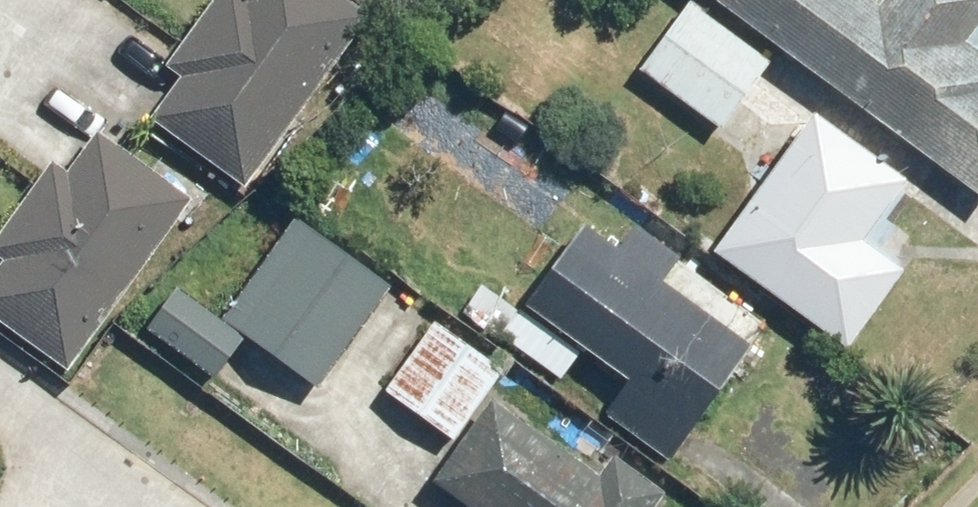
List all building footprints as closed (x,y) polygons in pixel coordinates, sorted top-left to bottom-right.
[(242,179),(356,16),(333,0),(229,0),(149,114),(242,179)] [(969,200),(977,187),(977,88),(945,65),(977,19),(977,0),(688,0),(969,200)] [(681,8),(635,71),(715,128),(760,65),(681,8)] [(805,128),(766,189),(760,184),(705,262),(841,357),(895,279),(854,250),(896,187),(805,128)] [(54,375),(168,212),(75,148),(0,255),(0,337),(54,375)] [(294,221),(222,325),(313,388),(385,284),(294,221)] [(745,354),(579,237),(524,315),(623,385),(595,426),(661,471),(688,431),(690,432),(745,354)] [(226,350),(159,304),(135,338),(202,384),(226,350)] [(420,337),(379,395),(447,442),(487,383),(420,337)] [(589,475),(485,403),(427,487),(456,506),(651,506),(655,501),(599,462),(589,475)]
